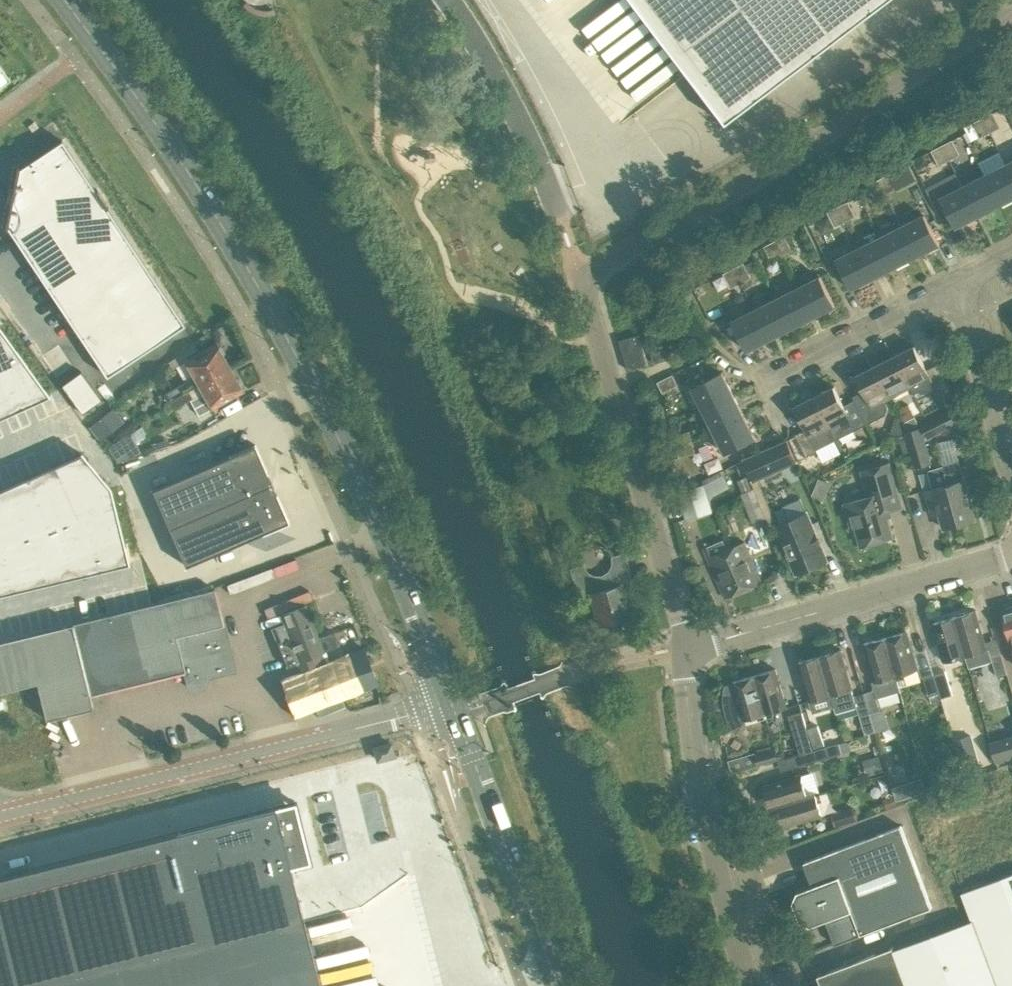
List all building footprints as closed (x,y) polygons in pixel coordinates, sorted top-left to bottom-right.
[(722,123),(884,0),(628,0),(722,123)] [(11,78),(9,76),(7,77),(0,67),(0,86),(11,78)] [(983,117),(990,132),(1001,126),(993,111),(983,117)] [(983,117),(972,122),(980,137),(990,132),(983,117)] [(967,131),(964,133),(969,142),(980,137),(972,122),(965,126),(967,131)] [(952,139),(942,144),(950,159),(960,154),(952,139)] [(7,229),(8,227),(107,376),(185,324),(107,207),(109,206),(97,189),(96,190),(62,140),(19,168),(20,167),(17,166),(5,228),(7,229)] [(950,159),(942,144),(931,149),(939,164),(950,159)] [(985,174),(1000,204),(1011,198),(1011,174),(1006,163),(985,174)] [(879,178),(886,193),(897,188),(896,186),(900,184),(896,175),(891,177),(889,173),(879,178)] [(985,174),(963,185),(978,215),(1000,204),(985,174)] [(950,179),(955,189),(963,185),(958,175),(950,179)] [(886,193),(879,178),(868,183),(876,198),(886,193)] [(978,215),(963,185),(940,196),(956,227),(978,215)] [(838,205),(845,220),(856,215),(848,200),(838,205)] [(845,220),(838,205),(827,211),(835,226),(845,220)] [(902,224),(918,255),(940,243),(924,213),(902,224)] [(902,224),(880,235),(896,266),(918,255),(902,224)] [(785,234),(774,240),(782,255),(792,250),(785,234)] [(880,235),(858,246),(874,277),(896,266),(880,235)] [(782,255),(774,240),(764,245),(772,260),(782,255)] [(874,277),(858,246),(836,258),(852,288),(874,277)] [(744,262),(734,267),(741,282),(752,277),(744,262)] [(741,282),(734,267),(723,272),(731,287),(741,282)] [(820,275),(798,286),(813,316),(836,305),(820,275)] [(813,316),(798,286),(776,297),(792,327),(813,316)] [(776,297),(754,308),(770,339),(792,327),(776,297)] [(770,339),(754,308),(732,320),(747,350),(770,339)] [(22,358),(0,327),(0,368),(22,358)] [(639,334),(620,340),(629,370),(648,365),(639,334)] [(176,398),(229,367),(222,355),(225,353),(221,346),(218,347),(216,344),(186,361),(194,376),(165,393),(169,401),(176,397),(176,398)] [(915,345),(895,356),(911,387),(914,394),(918,392),(921,394),(924,394),(936,388),(944,405),(955,399),(937,364),(927,369),(915,345)] [(651,353),(654,363),(669,359),(666,348),(651,353)] [(819,354),(796,365),(799,373),(822,363),(819,354)] [(895,356),(876,365),(891,397),(911,387),(895,356)] [(0,368),(0,388),(10,411),(48,394),(22,358),(0,368)] [(876,365),(856,375),(868,401),(858,406),(867,424),(878,418),(872,406),(891,397),(876,365)] [(235,377),(229,367),(176,398),(180,406),(203,392),(212,408),(242,390),(239,385),(242,383),(238,377),(235,377)] [(62,385),(82,413),(101,399),(81,371),(62,385)] [(703,409),(733,393),(722,371),(692,386),(703,409)] [(657,381),(663,392),(678,384),(672,373),(657,381)] [(857,403),(846,408),(834,386),(814,396),(836,439),(867,424),(858,406),(857,403)] [(10,411),(0,388),(0,415),(10,411)] [(733,393),(703,409),(714,431),(744,415),(733,393)] [(836,439),(814,396),(795,406),(806,428),(795,434),(806,457),(817,451),(817,449),(836,439)] [(904,422),(914,416),(909,405),(898,410),(904,422)] [(99,419),(110,433),(124,422),(113,408),(99,419)] [(920,424),(928,438),(957,423),(949,409),(920,424)] [(756,438),(744,415),(714,431),(726,453),(756,438)] [(914,416),(904,422),(908,429),(919,424),(915,416),(914,416)] [(75,442),(87,437),(80,422),(68,427),(75,442)] [(905,431),(915,467),(932,463),(921,427),(905,431)] [(677,445),(693,441),(690,429),(674,434),(677,445)] [(142,452),(130,433),(110,446),(118,460),(142,452)] [(796,460),(788,440),(744,459),(753,479),(796,460)] [(255,444),(152,489),(186,565),(288,521),(255,444)] [(956,446),(940,450),(944,465),(960,460),(956,446)] [(81,452),(55,464),(78,516),(86,513),(114,504),(109,487),(81,452)] [(960,460),(944,465),(960,523),(977,518),(960,460)] [(856,525),(862,544),(893,536),(885,510),(902,506),(889,462),(862,470),(870,496),(845,502),(852,526),(856,525)] [(55,464),(28,476),(49,525),(57,523),(78,516),(55,464)] [(960,523),(944,465),(928,469),(933,487),(925,489),(930,506),(937,504),(944,528),(960,523)] [(0,488),(21,535),(29,532),(49,525),(28,476),(0,488)] [(737,481),(741,493),(751,489),(746,477),(737,481)] [(712,511),(705,484),(679,491),(687,518),(712,511)] [(0,542),(21,535),(0,488),(0,542)] [(753,489),(741,494),(753,523),(765,518),(753,489)] [(114,504),(86,513),(99,568),(128,561),(114,504)] [(78,516),(57,523),(70,575),(99,568),(86,513),(78,516)] [(797,573),(827,561),(820,544),(821,544),(820,542),(819,542),(816,535),(817,535),(816,533),(815,533),(807,513),(777,525),(797,573)] [(49,525),(29,532),(41,582),(70,575),(57,523),(49,525)] [(21,535),(0,542),(11,589),(41,582),(29,532),(21,535)] [(743,590),(727,549),(723,539),(704,548),(725,598),(743,590)] [(727,549),(743,590),(762,581),(745,540),(727,549)] [(11,589),(0,542),(0,592),(11,589)] [(620,583),(632,579),(624,553),(612,556),(612,565),(608,571),(602,575),(594,576),(587,572),(583,565),(570,569),(578,596),(590,592),(594,605),(600,603),(606,623),(630,615),(620,583)] [(214,588),(72,623),(90,694),(185,671),(188,682),(191,686),(195,689),(200,689),(204,686),(207,682),(207,677),(206,672),(211,671),(212,676),(234,670),(214,588)] [(318,654),(321,653),(339,646),(333,632),(318,638),(305,605),(281,614),(285,623),(271,628),(287,666),(300,661),(318,654)] [(1007,607),(1006,610),(1003,611),(1011,644),(1011,606),(1007,607)] [(969,669),(993,663),(997,676),(1007,673),(1002,652),(991,655),(989,648),(987,648),(976,610),(954,616),(965,654),(969,669)] [(965,654),(954,616),(933,622),(944,661),(965,654)] [(72,623),(0,641),(0,691),(37,682),(46,719),(93,708),(90,694),(72,623)] [(885,636),(896,674),(918,668),(907,630),(885,636)] [(896,674),(885,636),(864,642),(875,681),(872,681),(874,690),(865,692),(876,732),(876,733),(886,731),(881,710),(877,698),(901,691),(896,674)] [(321,653),(318,654),(336,700),(378,684),(363,648),(325,663),(321,653)] [(851,687),(852,687),(841,649),(819,655),(831,694),(836,712),(857,706),(866,735),(876,732),(865,692),(854,695),(851,687)] [(318,654),(300,661),(302,667),(299,668),(300,672),(283,679),(282,678),(280,679),(295,717),(297,716),(336,700),(318,654)] [(831,694),(819,655),(798,662),(809,700),(831,694)] [(776,669),(754,675),(765,713),(787,707),(776,669)] [(945,670),(934,673),(940,693),(941,698),(953,694),(945,670)] [(940,693),(934,673),(934,672),(923,675),(929,696),(940,693)] [(765,713),(754,675),(732,681),(734,687),(725,689),(726,685),(725,685),(724,693),(723,697),(724,705),(724,709),(726,716),(729,724),(734,730),(736,734),(737,733),(736,731),(744,719),(765,713)] [(817,725),(809,700),(799,703),(802,711),(808,731),(814,749),(824,746),(817,725)] [(808,731),(802,711),(791,714),(797,734),(808,731)] [(982,773),(971,735),(954,740),(965,778),(982,773)] [(808,763),(842,753),(839,743),(805,753),(808,763)] [(1007,743),(993,746),(998,762),(1011,758),(1007,743)] [(778,759),(775,749),(755,755),(758,765),(778,759)] [(883,769),(879,756),(876,757),(875,757),(865,760),(869,774),(883,769)] [(778,803),(808,794),(802,773),(764,784),(770,806),(778,803)] [(907,782),(892,787),(897,801),(911,796),(907,782)] [(817,792),(808,794),(778,803),(784,824),(823,813),(817,792)] [(893,795),(883,799),(886,808),(896,805),(893,795)] [(0,876),(0,985),(320,985),(290,866),(308,861),(298,821),(289,824),(284,806),(0,876)] [(853,808),(833,814),(836,825),(856,819),(853,808)] [(901,825),(804,862),(813,886),(798,891),(793,902),(800,921),(811,926),(826,920),(835,944),(932,907),(901,825)] [(962,891),(973,918),(894,947),(894,946),(891,947),(906,985),(1011,985),(1011,872),(962,891)] [(422,911),(430,910),(427,897),(372,908),(375,920),(335,928),(339,949),(347,947),(352,973),(381,967),(377,946),(402,941),(411,985),(438,985),(422,911)] [(891,947),(818,974),(823,985),(906,985),(891,947)]
